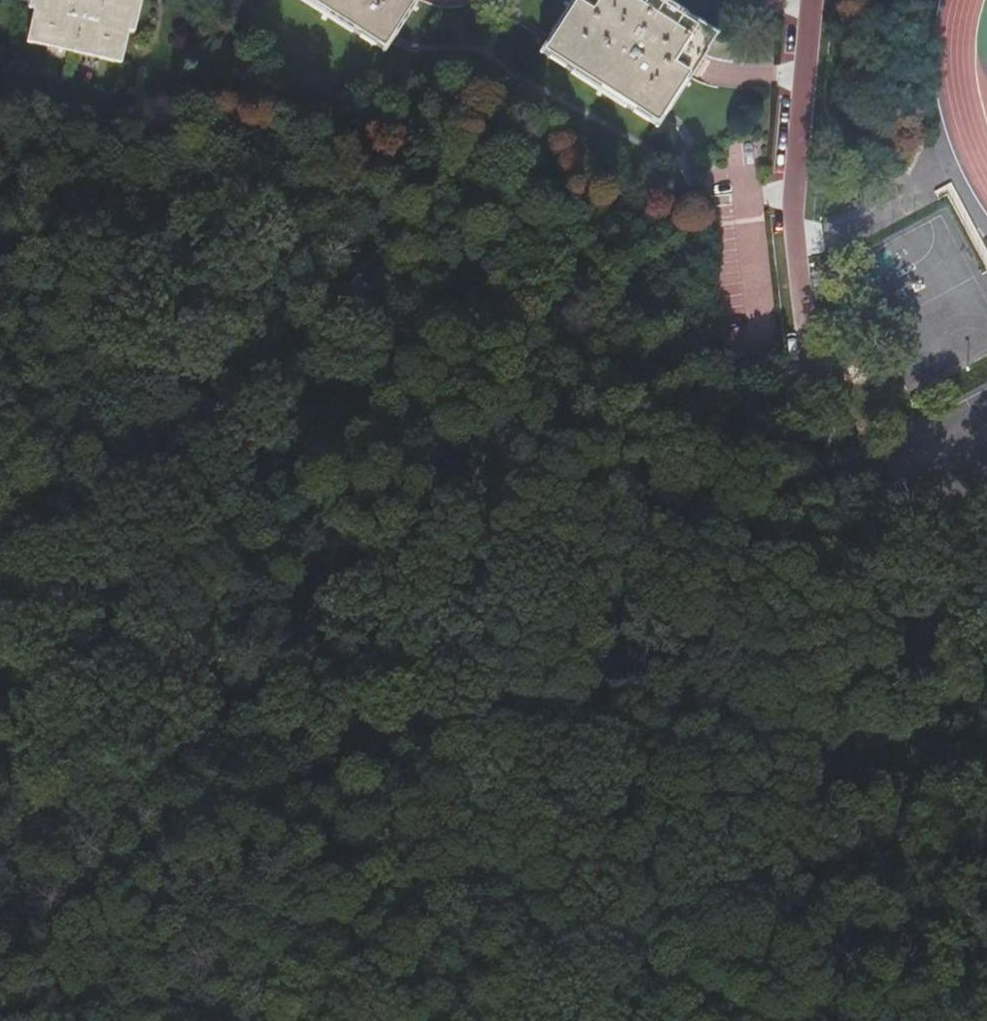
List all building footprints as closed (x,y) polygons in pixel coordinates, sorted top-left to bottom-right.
[(26,42),(118,64),(127,31),(133,33),(140,0),(31,0),(28,9),(34,11),(26,42)] [(382,54),(417,0),(298,0),(382,54)] [(539,53),(657,129),(716,36),(660,0),(573,0),(539,53)]
